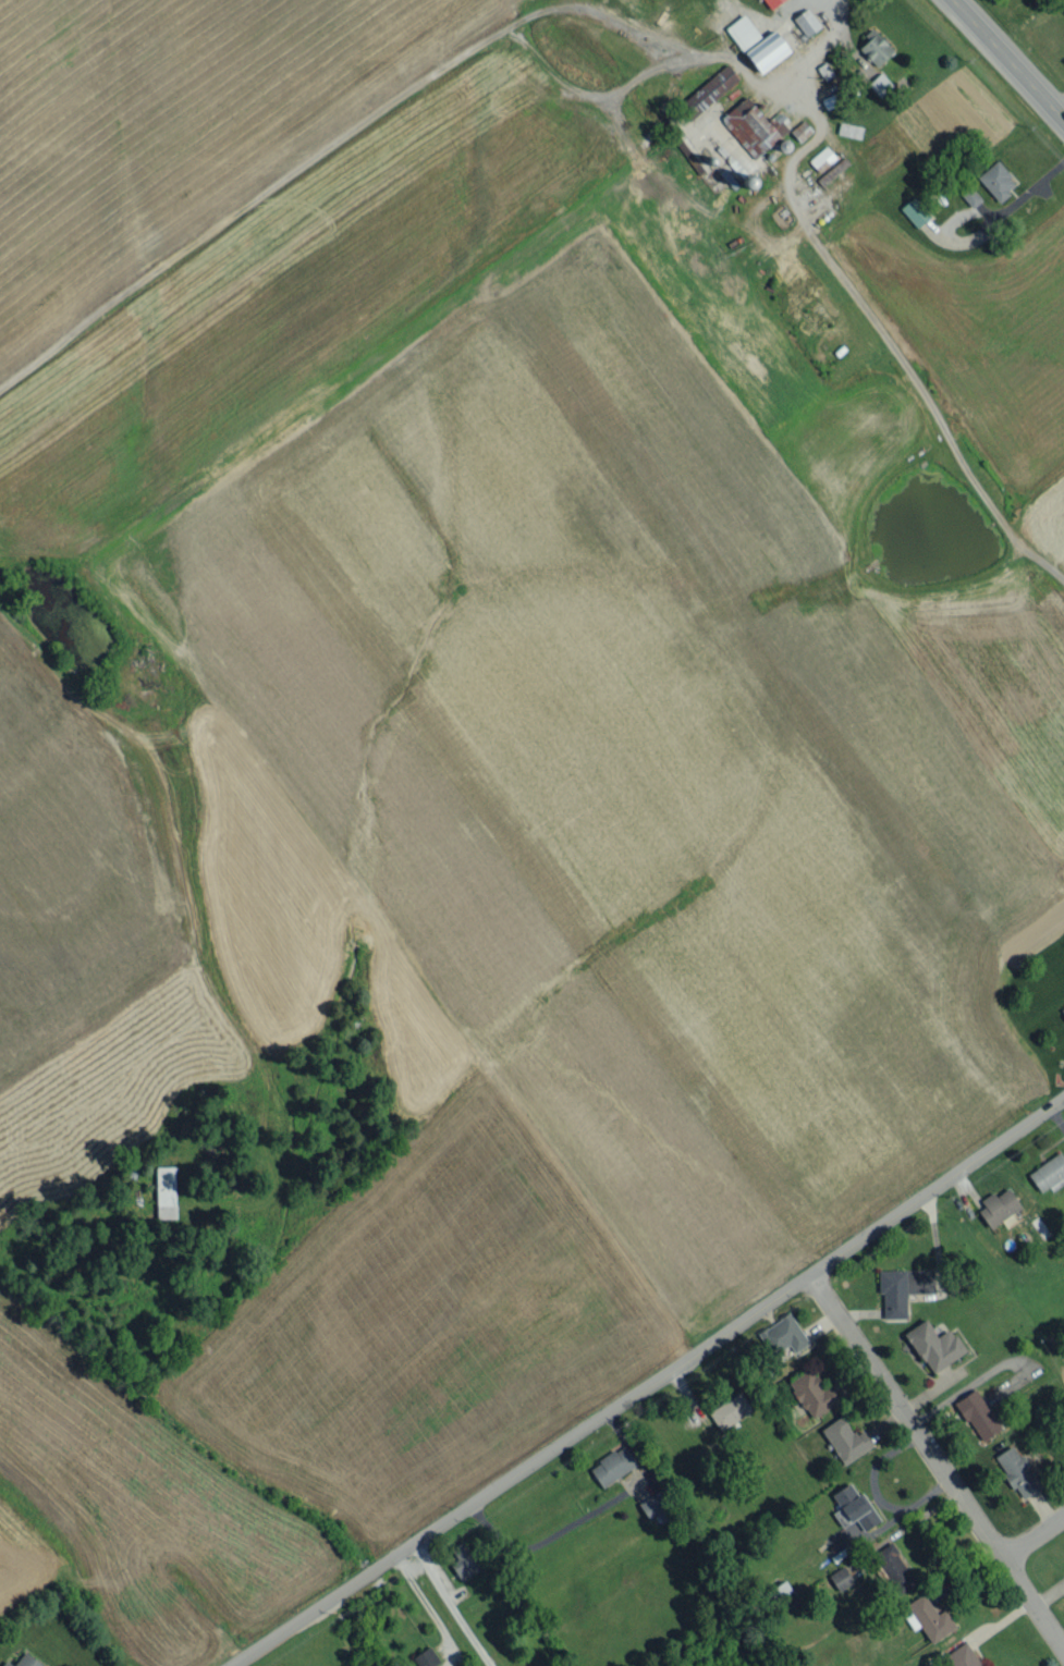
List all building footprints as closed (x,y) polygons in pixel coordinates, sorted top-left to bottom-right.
[(784,0),(764,0),(770,9),(784,0)] [(806,36),(820,26),(808,8),(793,18),(806,36)] [(742,50),(760,36),(744,14),(725,28),(742,50)] [(760,73),(790,50),(774,29),(744,53),(760,73)] [(857,46),(876,66),(893,50),(873,30),(857,46)] [(678,105),(692,120),(739,78),(726,63),(678,105)] [(892,85),(880,72),(867,84),(880,97),(892,85)] [(753,159),(782,135),(776,128),(775,129),(746,95),(723,115),(731,125),(727,127),(753,159)] [(812,131),(804,120),(792,129),(797,136),(799,134),(802,139),(812,131)] [(837,134),(860,138),(862,127),(839,122),(837,134)] [(819,172),(836,157),(825,145),(809,161),(819,172)] [(1017,186),(998,160),(977,175),(996,201),(1017,186)] [(981,200),(969,184),(959,192),(971,207),(981,200)] [(916,228),(931,215),(914,195),(899,207),(916,228)] [(1063,1181),(1063,1158),(1060,1152),(1027,1172),(1041,1195),(1063,1181)] [(175,1166),(156,1166),(156,1218),(175,1218),(175,1166)] [(975,1207),(989,1228),(1021,1207),(1007,1187),(996,1195),(995,1194),(975,1207)] [(878,1271),(879,1294),(883,1294),(883,1318),(906,1318),(905,1293),(934,1293),(934,1269),(878,1271)] [(789,1345),(794,1352),(808,1344),(789,1313),(756,1333),(771,1356),(789,1345)] [(966,1351),(950,1327),(939,1334),(927,1317),(904,1332),(931,1374),(966,1351)] [(829,1383),(822,1388),(810,1368),(787,1382),(809,1419),(840,1401),(829,1383)] [(1001,1428),(974,1388),(954,1402),(981,1442),(1001,1428)] [(708,1412),(720,1430),(751,1410),(740,1391),(708,1412)] [(845,1464),(872,1445),(861,1429),(854,1434),(840,1416),(820,1430),(845,1464)] [(589,1467),(602,1487),(637,1464),(623,1444),(589,1467)] [(1020,1499),(1040,1487),(1013,1444),(994,1456),(1020,1499)] [(649,1520),(663,1512),(660,1507),(670,1502),(662,1488),(638,1503),(649,1520)] [(880,1520),(861,1492),(832,1512),(842,1527),(855,1518),(864,1531),(880,1520)] [(457,1559),(450,1564),(460,1580),(479,1569),(462,1541),(451,1548),(457,1559)] [(916,1582),(890,1543),(873,1554),(899,1594),(916,1582)] [(854,1582),(843,1565),(828,1575),(838,1592),(854,1582)] [(765,1604),(791,1592),(786,1582),(761,1594),(765,1604)] [(956,1626),(944,1609),(937,1614),(923,1593),(905,1605),(911,1613),(904,1616),(913,1629),(919,1625),(931,1643),(956,1626)] [(964,1642),(942,1658),(948,1665),(981,1665),(964,1642)] [(430,1646),(412,1657),(418,1665),(433,1665),(440,1662),(430,1646)] [(5,1660),(1,1665),(44,1665),(24,1651),(13,1665),(5,1660)]
